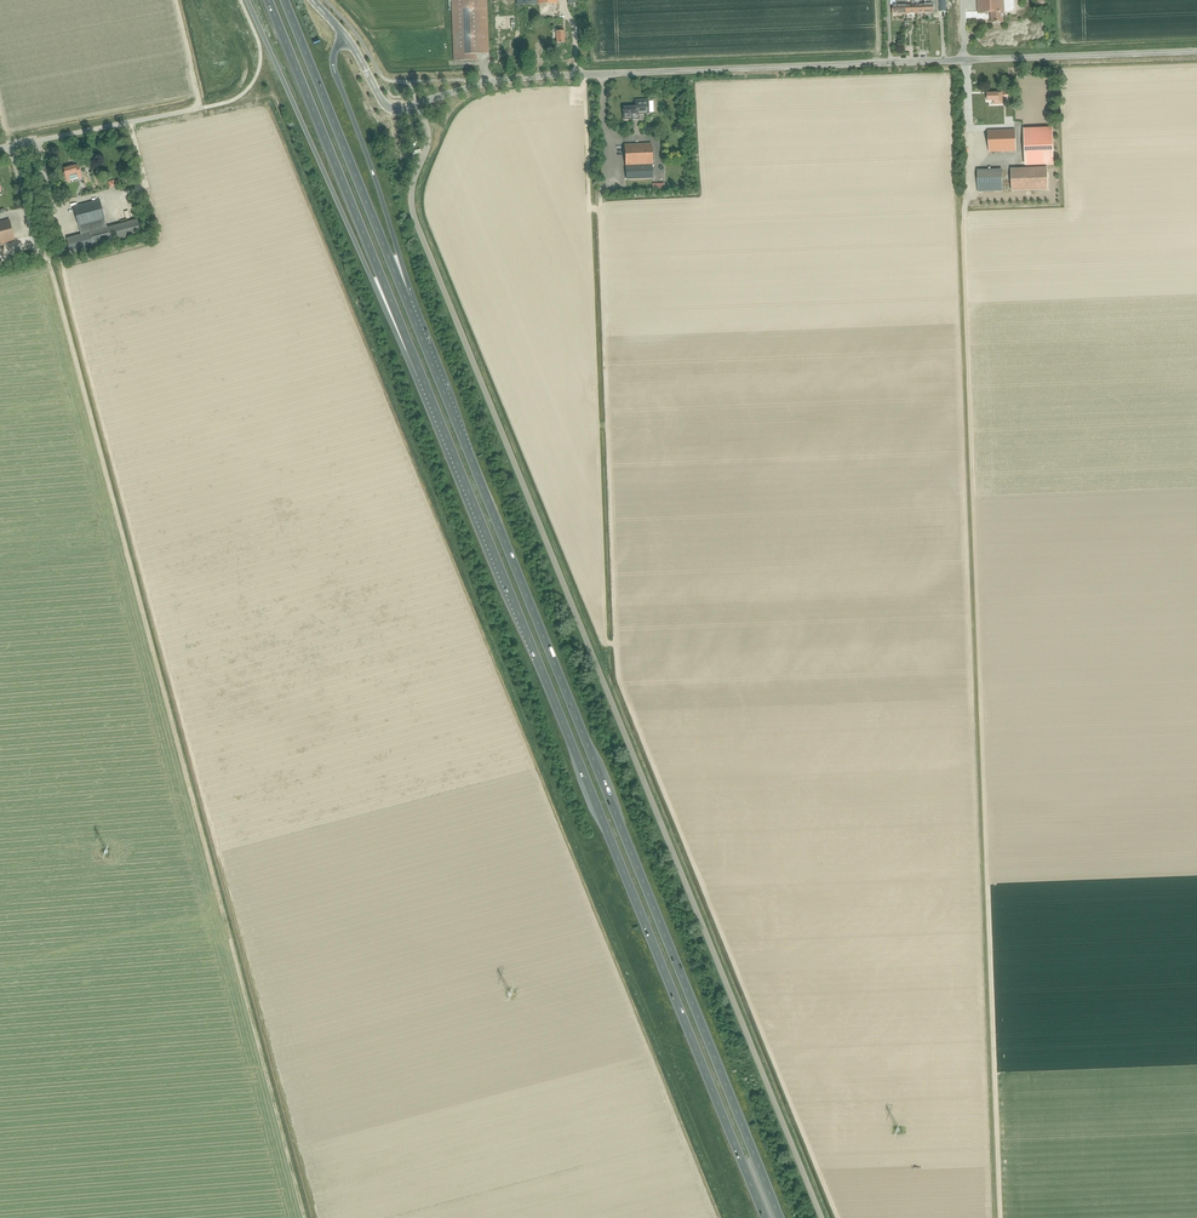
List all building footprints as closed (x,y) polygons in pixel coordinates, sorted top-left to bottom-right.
[(454,61),(476,60),(476,54),(488,54),(486,0),(452,0),(454,61)] [(906,5),(906,0),(904,0),(895,0),(896,5),(897,5),(898,14),(906,14),(906,5)] [(915,2),(915,0),(911,0),(912,4),(906,5),(906,14),(915,14),(915,4),(915,2)] [(924,13),(923,0),(919,0),(919,4),(915,4),(915,14),(924,13)] [(933,13),(932,0),(923,0),(924,13),(933,13)] [(1004,13),(1003,0),(977,0),(978,13),(991,13),(991,23),(1003,23),(1002,13),(1004,13)] [(561,43),(564,43),(564,31),(563,31),(563,28),(556,28),(557,46),(561,46),(561,43)] [(1002,104),(1002,99),(1002,93),(998,93),(986,94),(987,101),(994,101),(994,104),(1002,104)] [(636,107),(623,107),(624,120),(632,119),(632,114),(649,114),(648,100),(635,101),(636,107)] [(1051,128),(1024,129),(1026,165),(1053,164),(1051,128)] [(988,152),(1015,151),(1014,130),(988,131),(988,152)] [(653,179),(652,165),(651,144),(624,145),(626,181),(627,191),(653,190),(652,179),(653,179)] [(74,165),(63,168),(64,176),(76,173),(76,171),(79,170),(77,165),(74,166),(74,165)] [(1010,169),(1011,191),(1047,190),(1047,168),(1010,169)] [(977,192),(1002,191),(1002,169),(977,170),(977,192)] [(66,238),(69,252),(139,233),(135,219),(106,227),(98,200),(73,207),(80,234),(66,238)] [(135,207),(120,210),(121,217),(136,214),(135,207)] [(14,240),(8,219),(0,222),(0,243),(14,240)]
